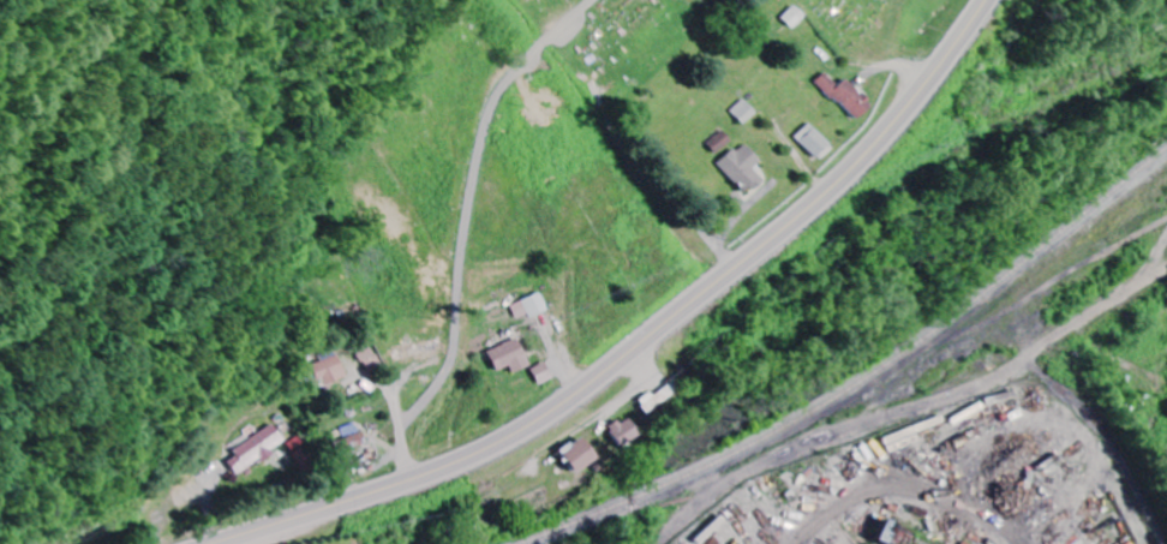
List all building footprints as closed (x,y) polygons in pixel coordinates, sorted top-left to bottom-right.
[(780,18),(790,29),(803,17),(793,6),(780,18)] [(814,82),(852,122),(869,106),(844,79),(836,87),(823,73),(814,82)] [(752,113),(740,99),(726,111),(738,125),(752,113)] [(811,159),(826,145),(806,124),(791,137),(811,159)] [(702,142),(709,154),(726,142),(719,131),(702,142)] [(713,163),(737,197),(758,182),(748,168),(755,163),(741,143),(713,163)] [(548,310),(540,292),(510,305),(515,319),(527,314),(529,318),(548,310)] [(508,366),(510,373),(528,367),(519,339),(486,350),(493,371),(508,366)] [(344,377),(336,355),(304,367),(312,388),(344,377)] [(551,379),(545,362),(530,368),(536,384),(551,379)] [(607,429),(619,447),(638,434),(626,416),(607,429)] [(231,450),(235,456),(227,462),(236,476),(272,452),(270,449),(283,440),(272,423),(231,450)] [(560,450),(574,473),(597,459),(583,436),(560,450)]
